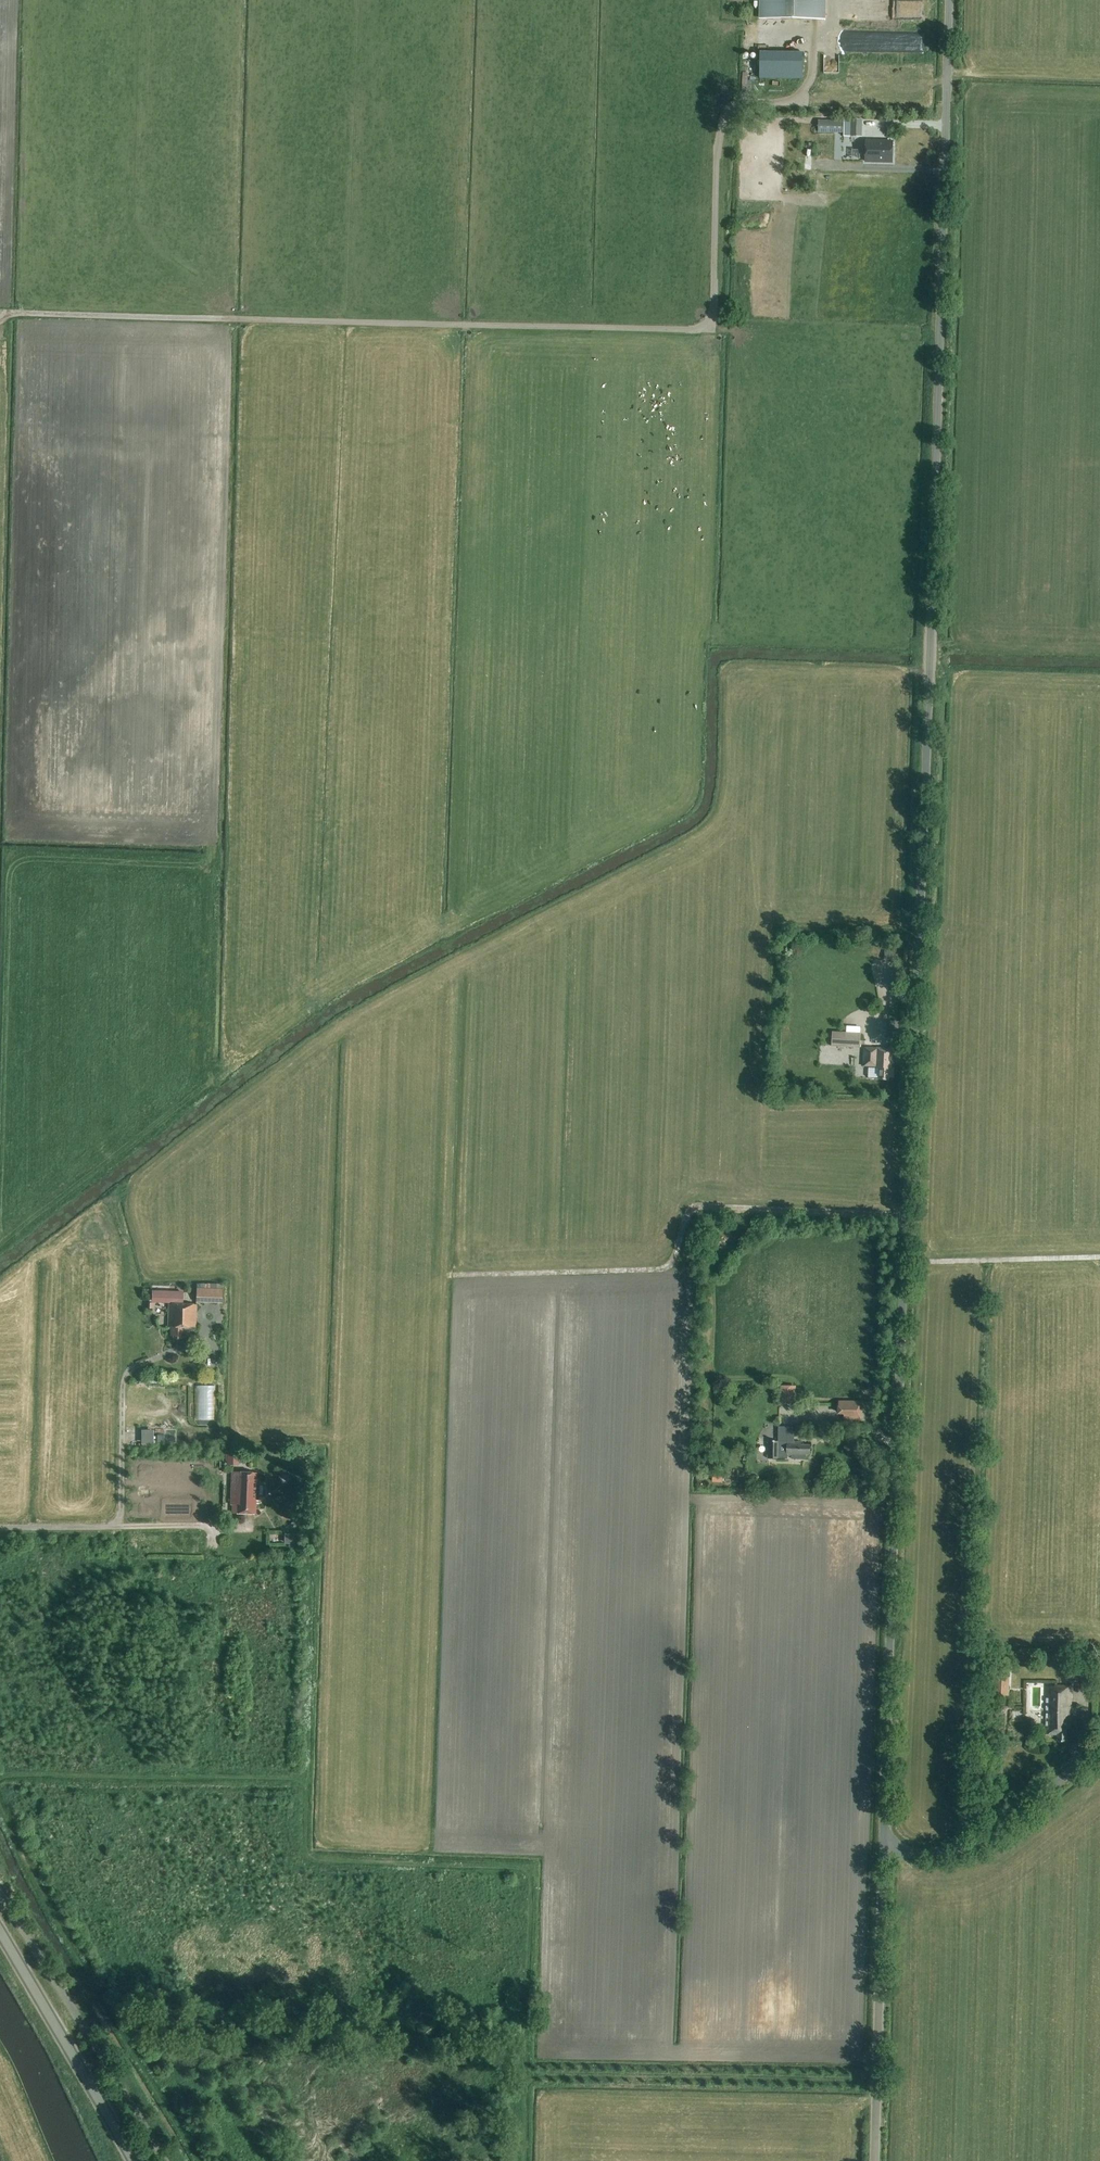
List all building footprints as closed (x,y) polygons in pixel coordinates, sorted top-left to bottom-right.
[(759,19),(824,20),(825,0),(759,0),(759,19)] [(842,137),(861,138),(861,120),(842,120),(842,137)] [(817,121),(817,134),(842,134),(842,121),(817,121)] [(865,162),(892,162),(893,142),(866,141),(865,162)] [(897,961),(898,949),(885,948),(884,960),(897,961)] [(903,1034),(903,1019),(889,1020),(890,1034),(903,1034)] [(832,1032),(831,1047),(859,1049),(860,1034),(832,1032)] [(876,1048),(865,1047),(864,1066),(875,1066),(875,1067),(880,1067),(879,1079),(888,1080),(889,1076),(893,1077),(893,1068),(892,1068),(893,1049),(876,1048)] [(195,1303),(221,1304),(222,1285),(204,1284),(204,1289),(196,1289),(195,1303)] [(169,1301),(169,1292),(152,1291),(151,1301),(169,1301)] [(181,1340),(182,1328),(195,1328),(196,1305),(169,1304),(168,1327),(171,1327),(170,1337),(173,1337),(173,1339),(181,1340)] [(782,1403),(799,1402),(799,1384),(782,1384),(782,1403)] [(862,1400),(839,1400),(839,1406),(837,1406),(837,1414),(844,1414),(844,1422),(861,1422),(862,1400)] [(801,1442),(794,1442),(795,1427),(779,1427),(779,1441),(769,1441),(769,1458),(788,1458),(788,1455),(792,1455),(792,1458),(806,1458),(806,1456),(807,1456),(807,1453),(810,1454),(810,1445),(801,1445),(801,1442)] [(152,1430),(139,1430),(139,1443),(152,1443),(152,1430)] [(227,1465),(238,1465),(238,1450),(227,1450),(227,1465)] [(265,1497),(265,1488),(265,1485),(256,1484),(257,1473),(238,1472),(231,1472),(230,1505),(232,1505),(232,1514),(256,1515),(256,1504),(258,1504),(258,1501),(256,1501),(256,1497),(265,1497)] [(287,1531),(286,1542),(297,1542),(298,1532),(287,1531)] [(991,1695),(1008,1696),(1009,1667),(992,1666),(991,1695)] [(1066,1742),(1067,1729),(1069,1729),(1070,1686),(1055,1686),(1055,1687),(1047,1687),(1046,1734),(1057,1735),(1057,1741),(1066,1742)]
